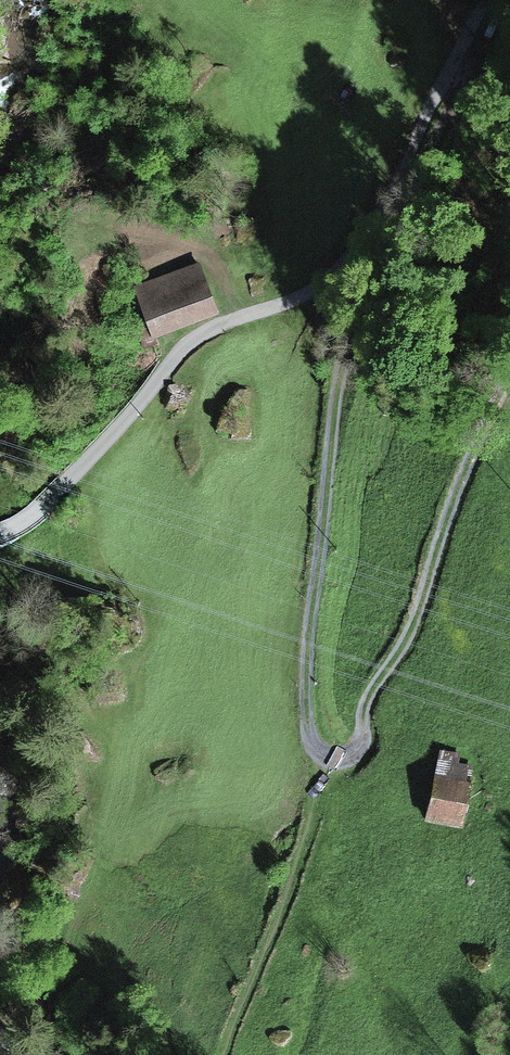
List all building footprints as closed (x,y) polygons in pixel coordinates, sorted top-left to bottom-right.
[(154,342),(224,315),(204,263),(134,290),(154,342)] [(464,754),(438,749),(424,820),(463,828),(475,769),(461,766),(464,754)]
